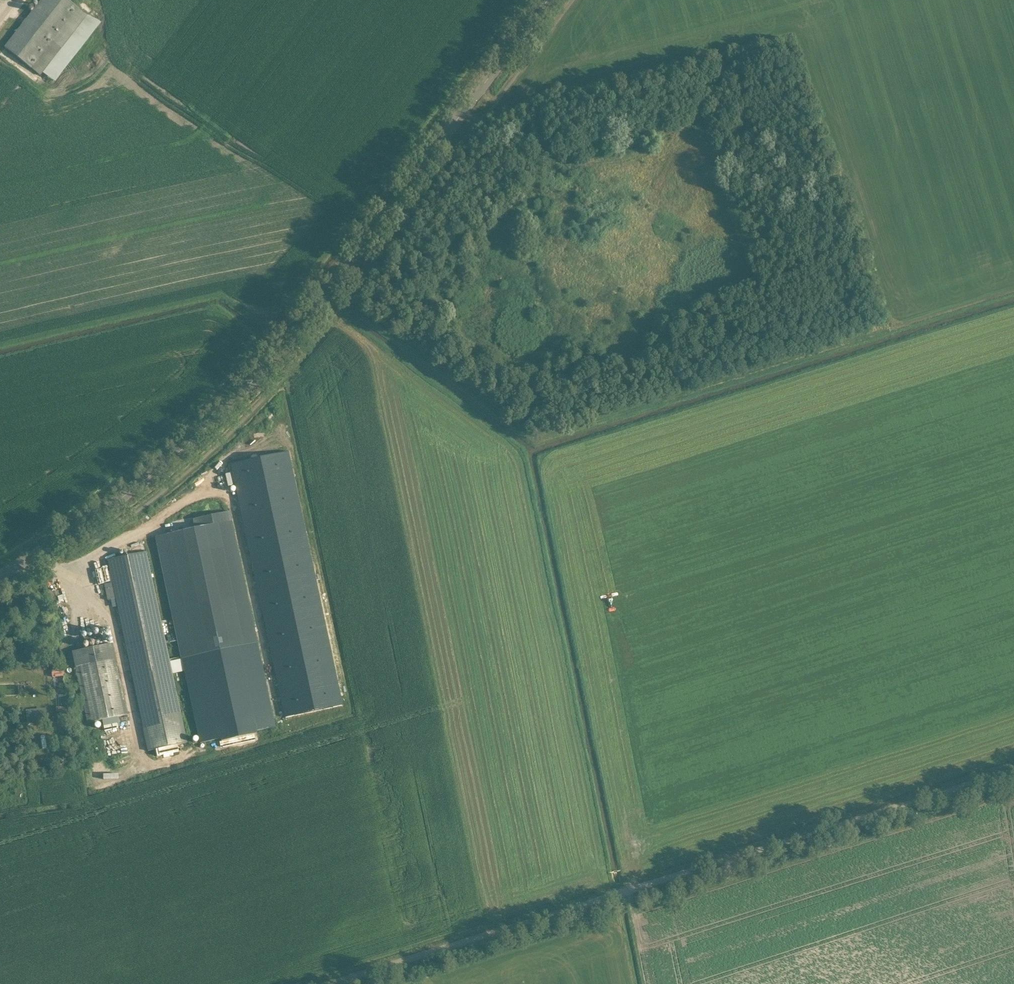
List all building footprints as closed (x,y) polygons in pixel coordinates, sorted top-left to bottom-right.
[(12,53),(30,67),(40,75),(87,15),(77,8),(68,0),(41,0),(4,47),(12,53)] [(288,452),(231,464),(285,718),(343,706),(288,452)] [(196,529),(156,537),(158,547),(181,659),(199,741),(199,743),(274,727),(256,643),(257,643),(231,522),(229,512),(226,512),(194,519),(196,529)] [(116,599),(149,751),(156,750),(157,756),(178,751),(177,745),(187,743),(170,661),(152,579),(146,552),(108,560),(113,587),(106,589),(108,600),(116,599)] [(112,643),(73,652),(75,662),(88,723),(101,720),(103,728),(119,725),(117,717),(128,715),(115,653),(112,643)] [(45,708),(26,709),(26,723),(46,722),(45,708)] [(118,754),(105,761),(107,766),(120,759),(118,754)] [(0,792),(0,801),(16,798),(15,790),(0,792)]
